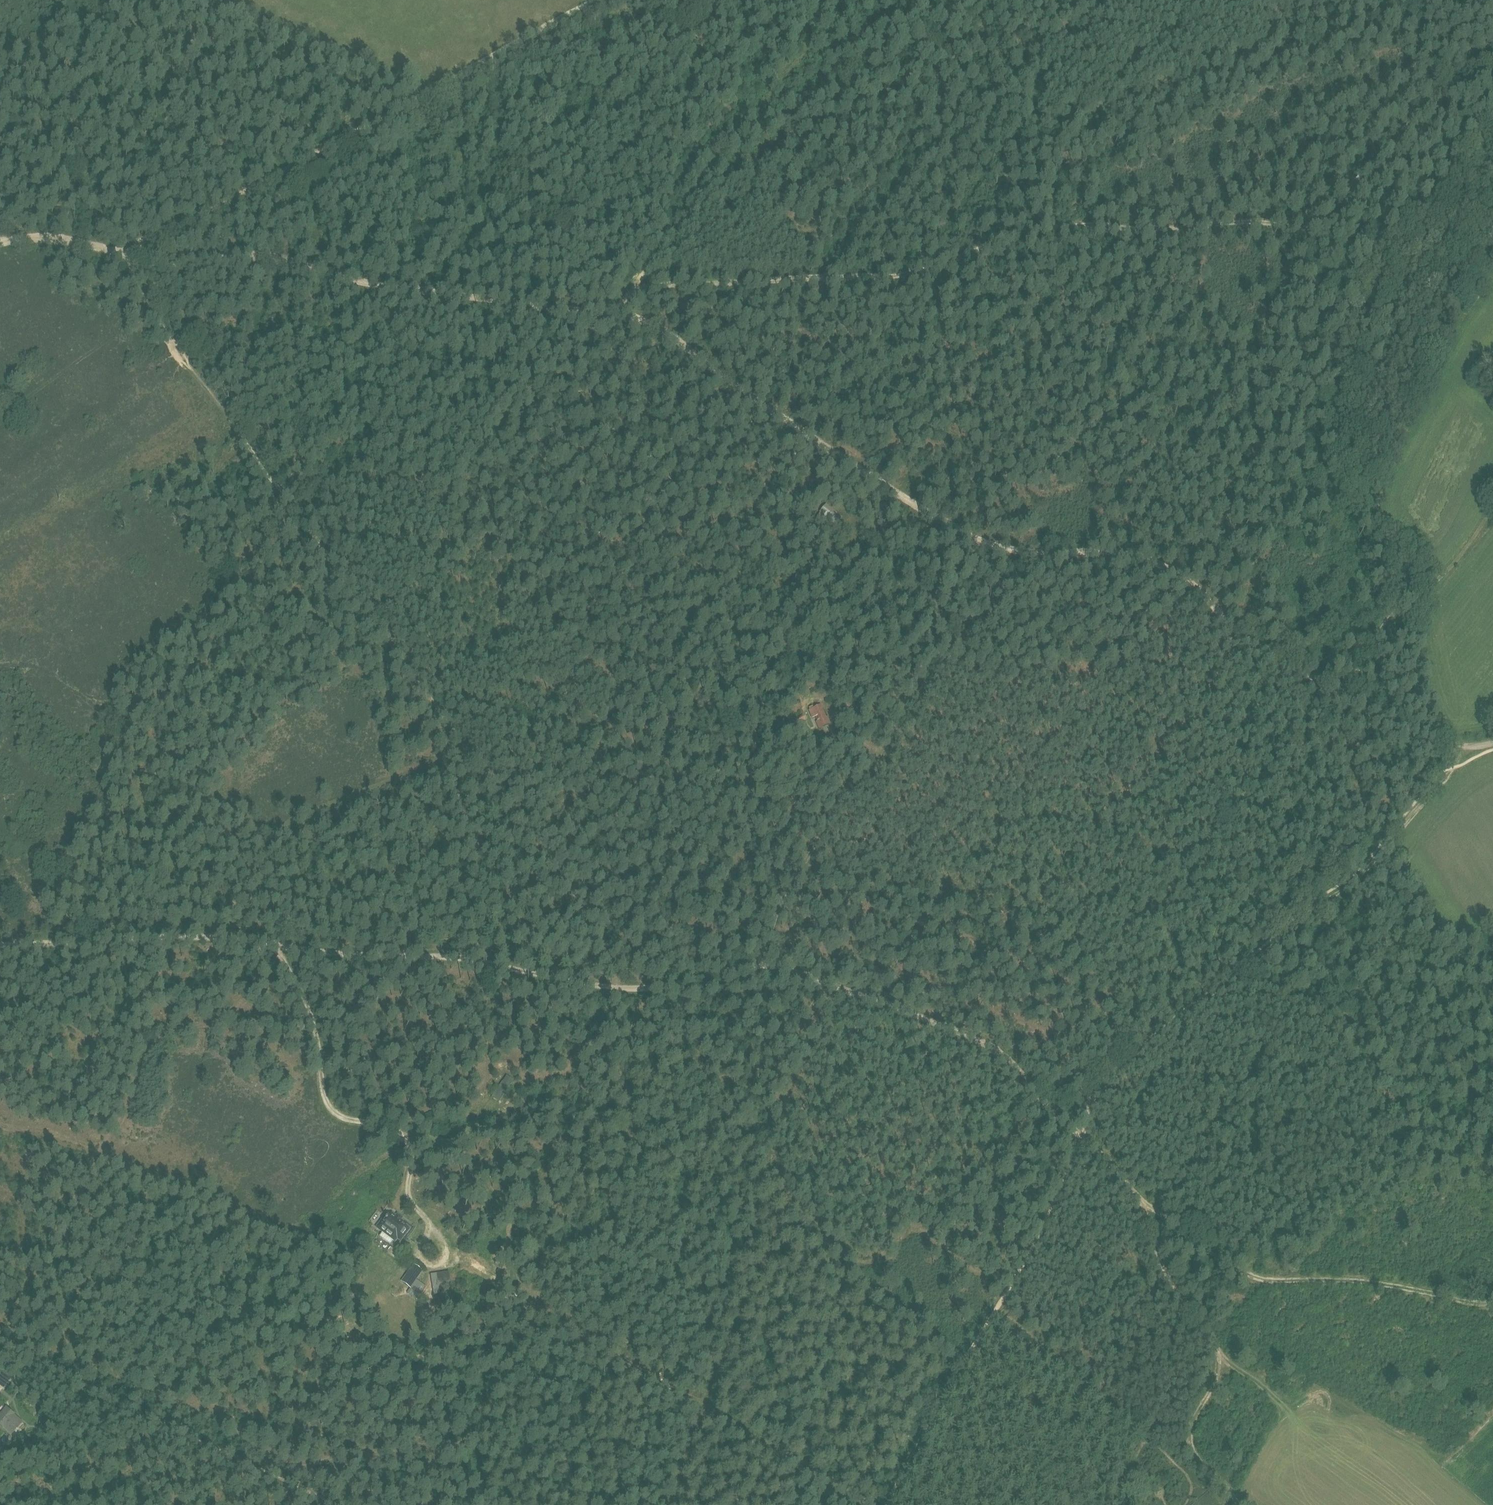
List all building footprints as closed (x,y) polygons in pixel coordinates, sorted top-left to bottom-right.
[(814,522),(820,528),(829,518),(836,524),(842,518),(827,505),(821,511),(822,512),(814,522)] [(828,717),(826,718),(821,705),(814,708),(813,706),(810,707),(810,709),(813,718),(816,716),(818,721),(816,722),(819,729),(830,724),(828,717)] [(494,1094),(501,1099),(513,1081),(506,1077),(494,1094)] [(409,1229),(402,1223),(404,1221),(402,1219),(403,1218),(397,1213),(396,1215),(392,1212),(390,1216),(387,1214),(377,1227),(383,1232),(379,1236),(391,1245),(393,1242),(395,1243),(398,1238),(400,1240),(409,1229)] [(421,1271),(413,1265),(401,1281),(409,1287),(421,1271)] [(452,1272),(433,1273),(434,1294),(441,1293),(441,1284),(453,1283),(452,1272)] [(12,1435),(23,1422),(8,1408),(0,1417),(0,1424),(12,1435)]
